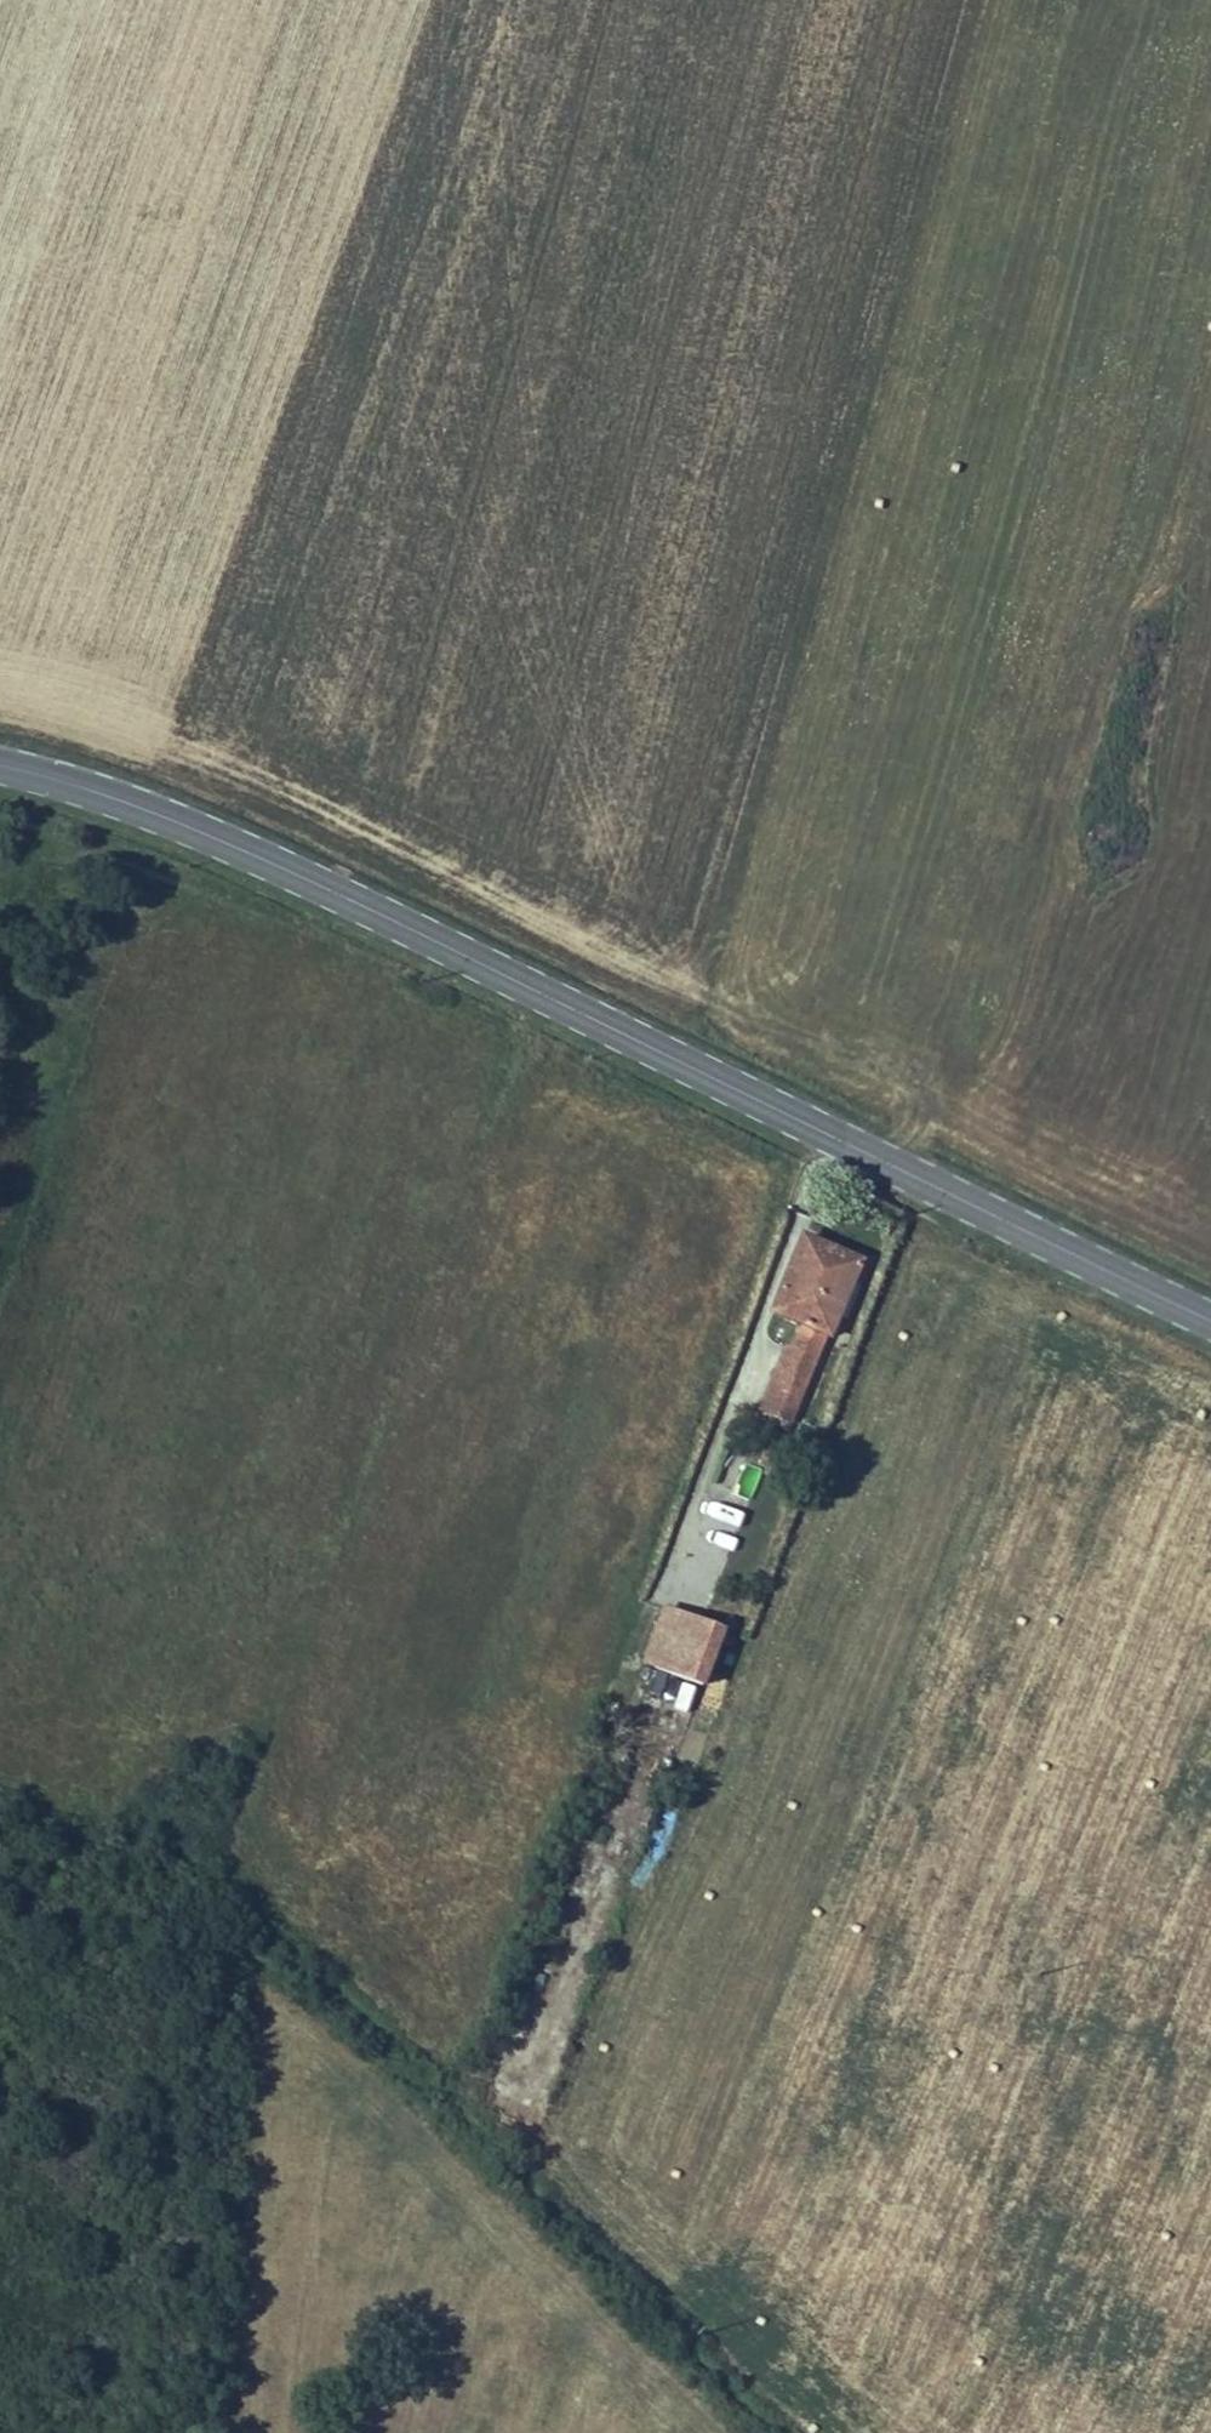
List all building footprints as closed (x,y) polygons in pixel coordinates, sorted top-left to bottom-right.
[(783,1313),(770,1348),(800,1359),(801,1356),(853,1220),(790,1196),(762,1277),(797,1292),(798,1293),(790,1316),(783,1313)] [(800,1359),(770,1348),(758,1375),(789,1386),(800,1359)] [(735,1532),(741,1516),(707,1503),(701,1519),(735,1532)] [(652,1583),(643,1605),(698,1627),(706,1604),(652,1583)]
